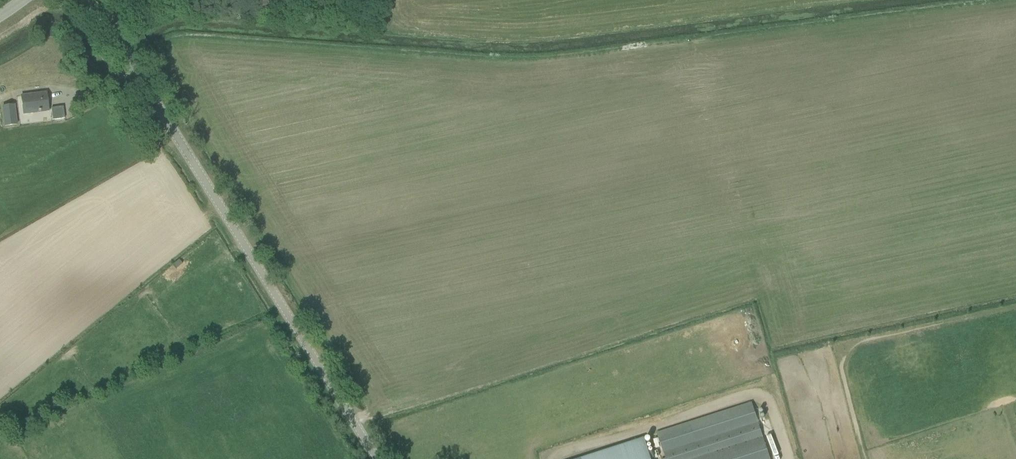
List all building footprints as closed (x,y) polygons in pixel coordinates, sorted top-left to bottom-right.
[(21,96),(23,115),(48,112),(46,93),(21,96)] [(14,105),(2,107),(5,126),(8,126),(16,125),(15,111),(14,105)] [(51,109),(53,120),(64,119),(63,107),(51,109)] [(657,434),(665,458),(666,458),(770,458),(762,436),(758,423),(751,403),(739,407),(689,424),(657,434)] [(582,458),(583,458),(649,458),(643,439),(582,458)]
